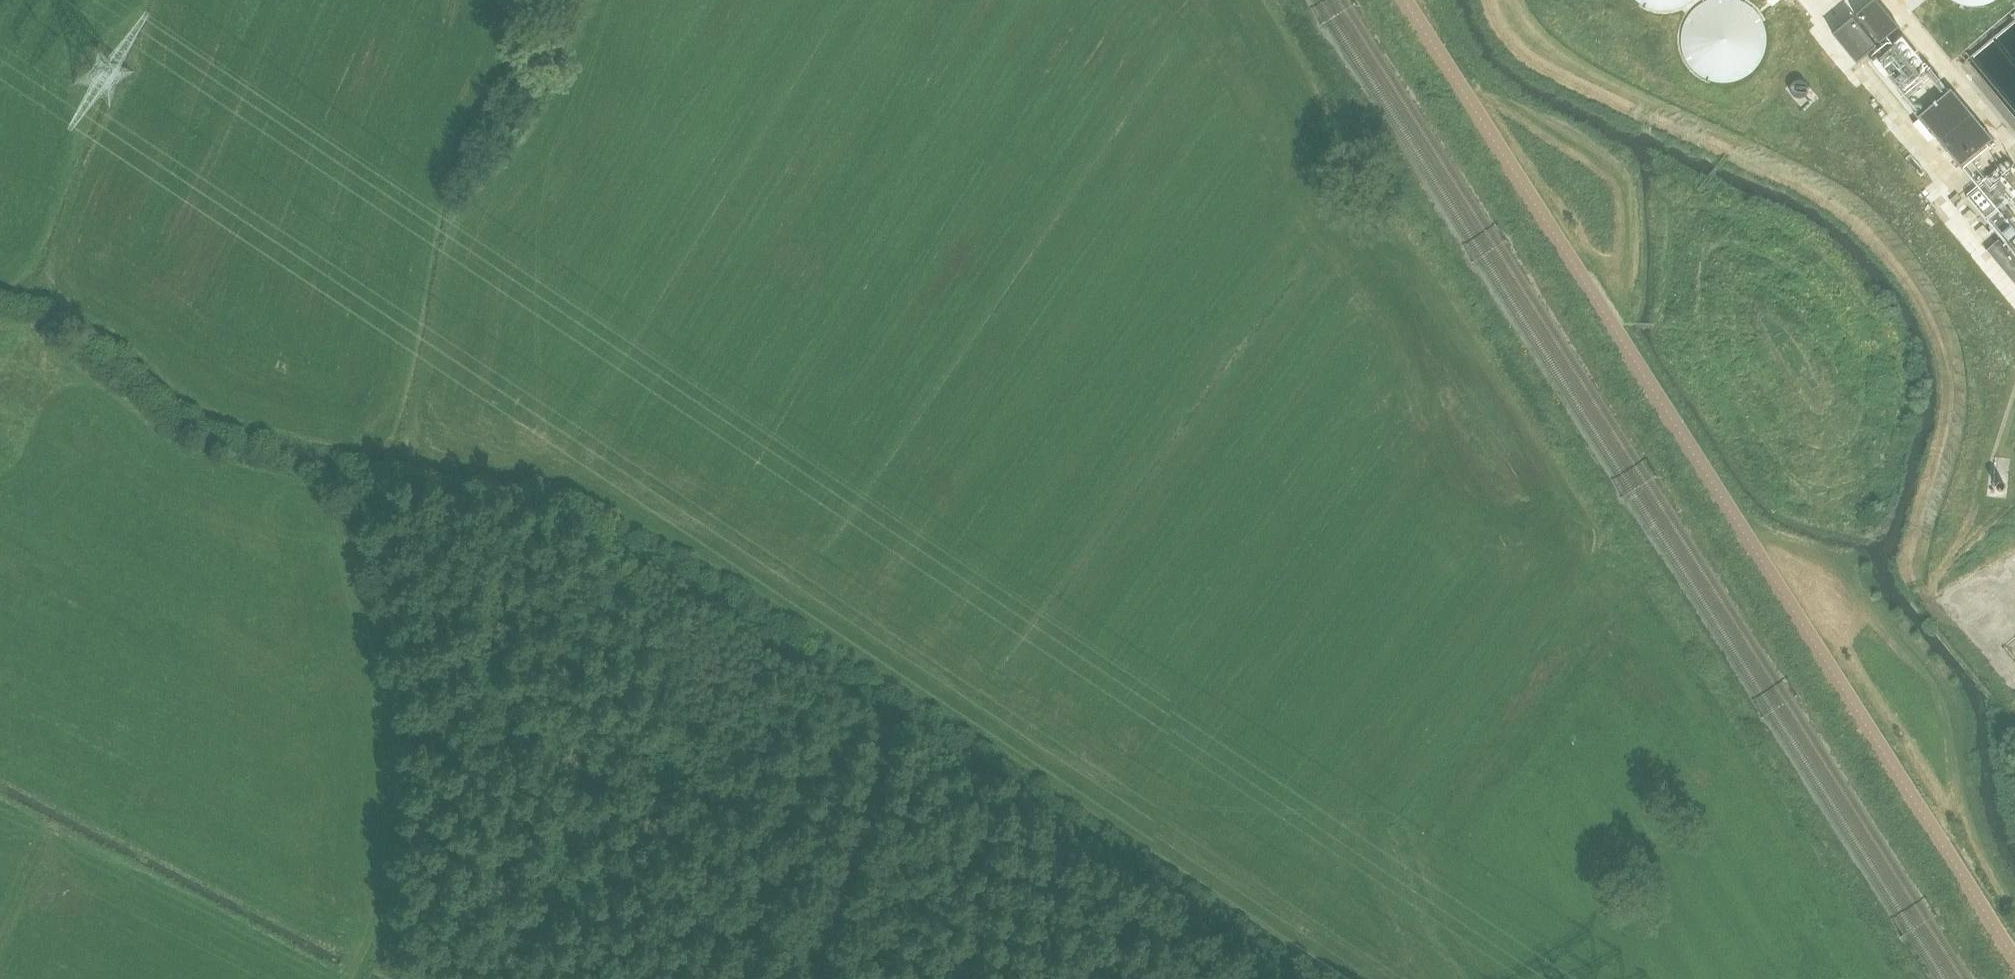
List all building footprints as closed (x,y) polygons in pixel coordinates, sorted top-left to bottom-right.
[(1646,5),(1659,9),(1672,8),(1685,3),(1688,0),(1637,0),(1646,5)] [(1681,48),(1686,61),(1695,71),(1707,78),(1720,81),(1733,81),(1745,76),(1756,66),(1763,54),(1766,40),(1764,26),(1758,13),(1748,4),(1740,0),(1706,0),(1699,3),(1690,12),(1683,23),(1680,36),(1681,48)] [(1881,43),(1900,27),(1877,0),(1875,0),(1857,15),(1881,43)] [(1835,36),(1858,64),(1877,48),(1854,20),(1835,36)] [(1953,91),(1920,118),(1961,167),(1994,139),(1953,91)]
